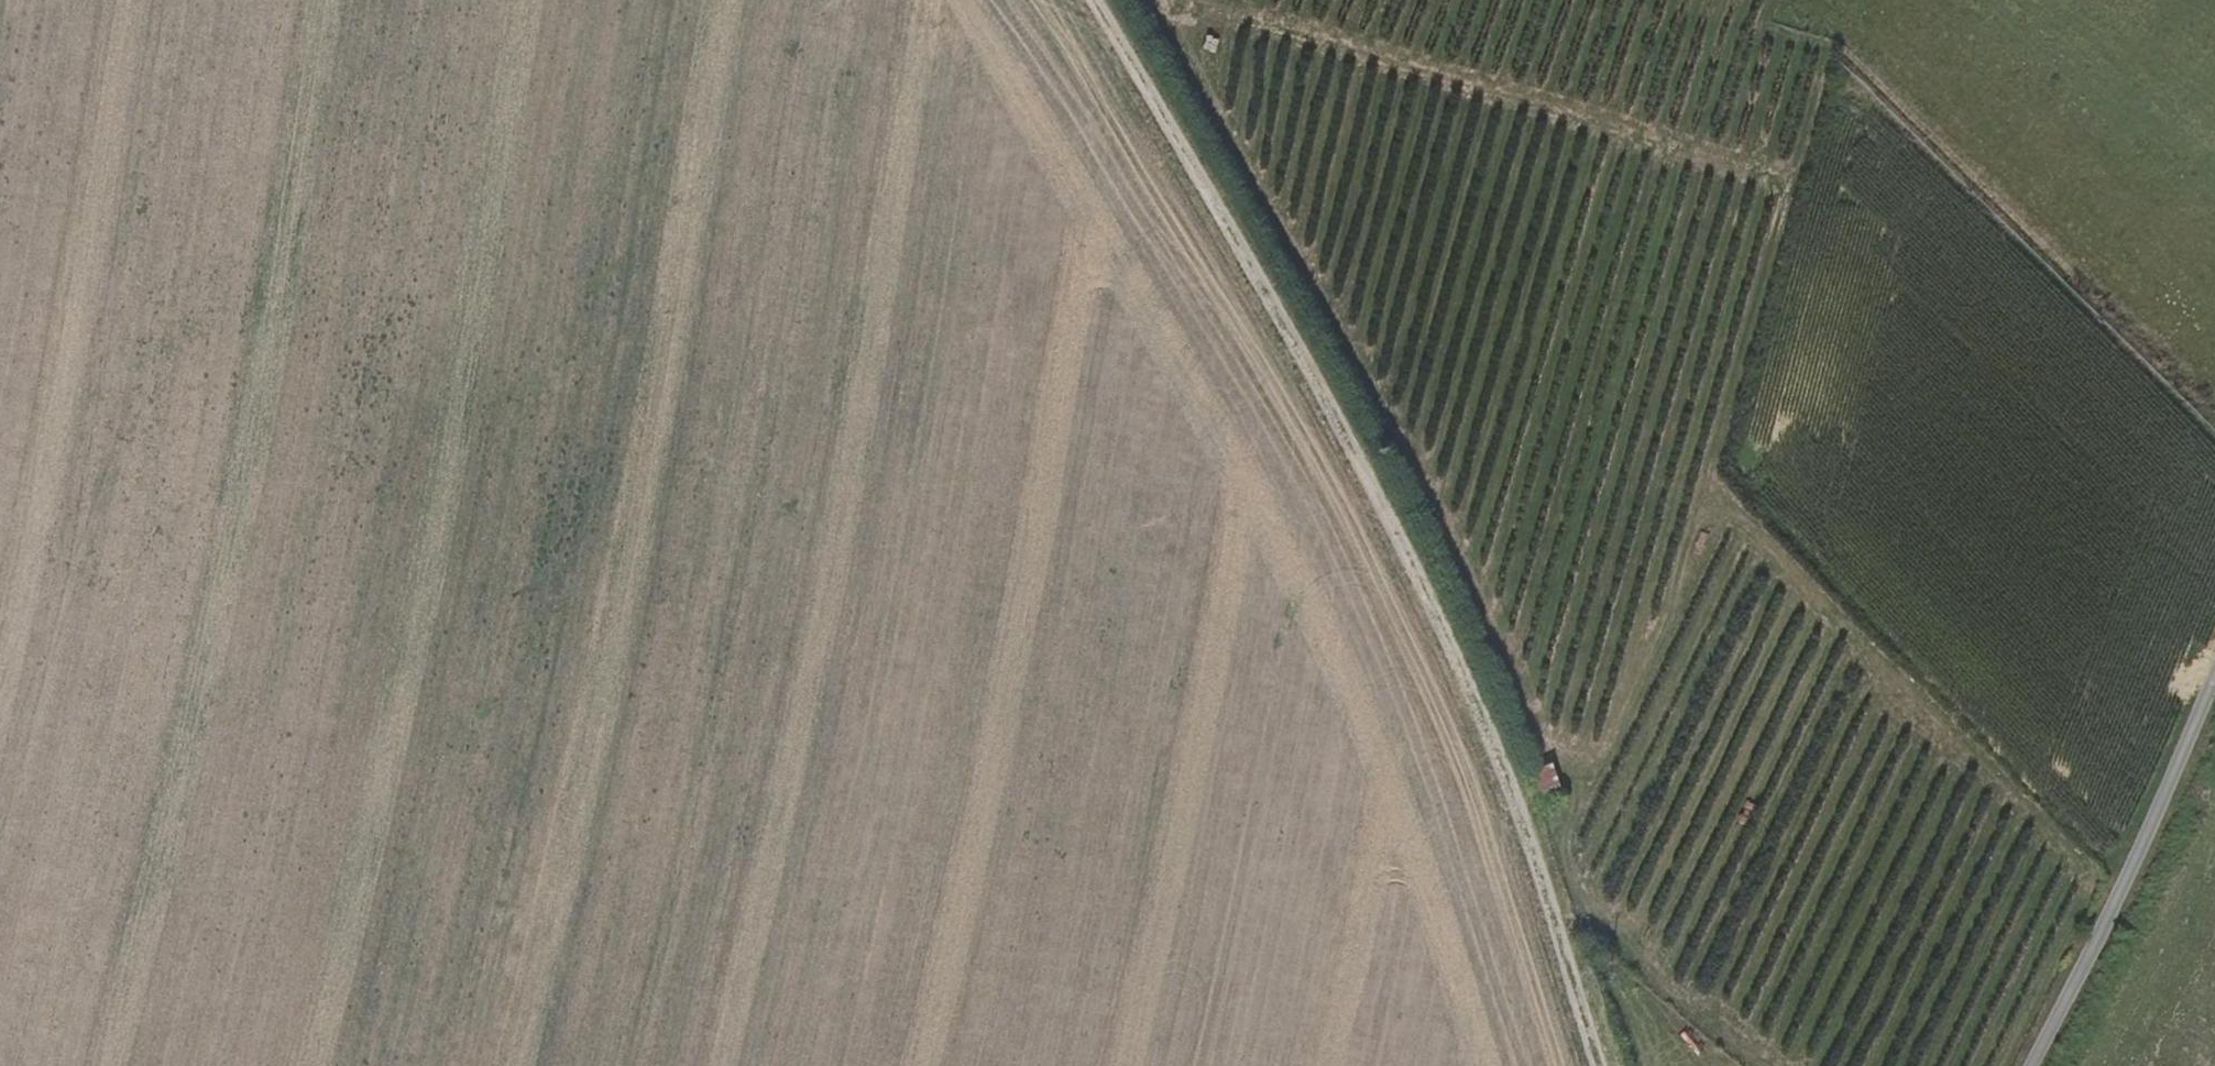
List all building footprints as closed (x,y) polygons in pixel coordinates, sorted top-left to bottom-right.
[(1554,765),(1530,770),(1536,797),(1559,792),(1554,765)]
